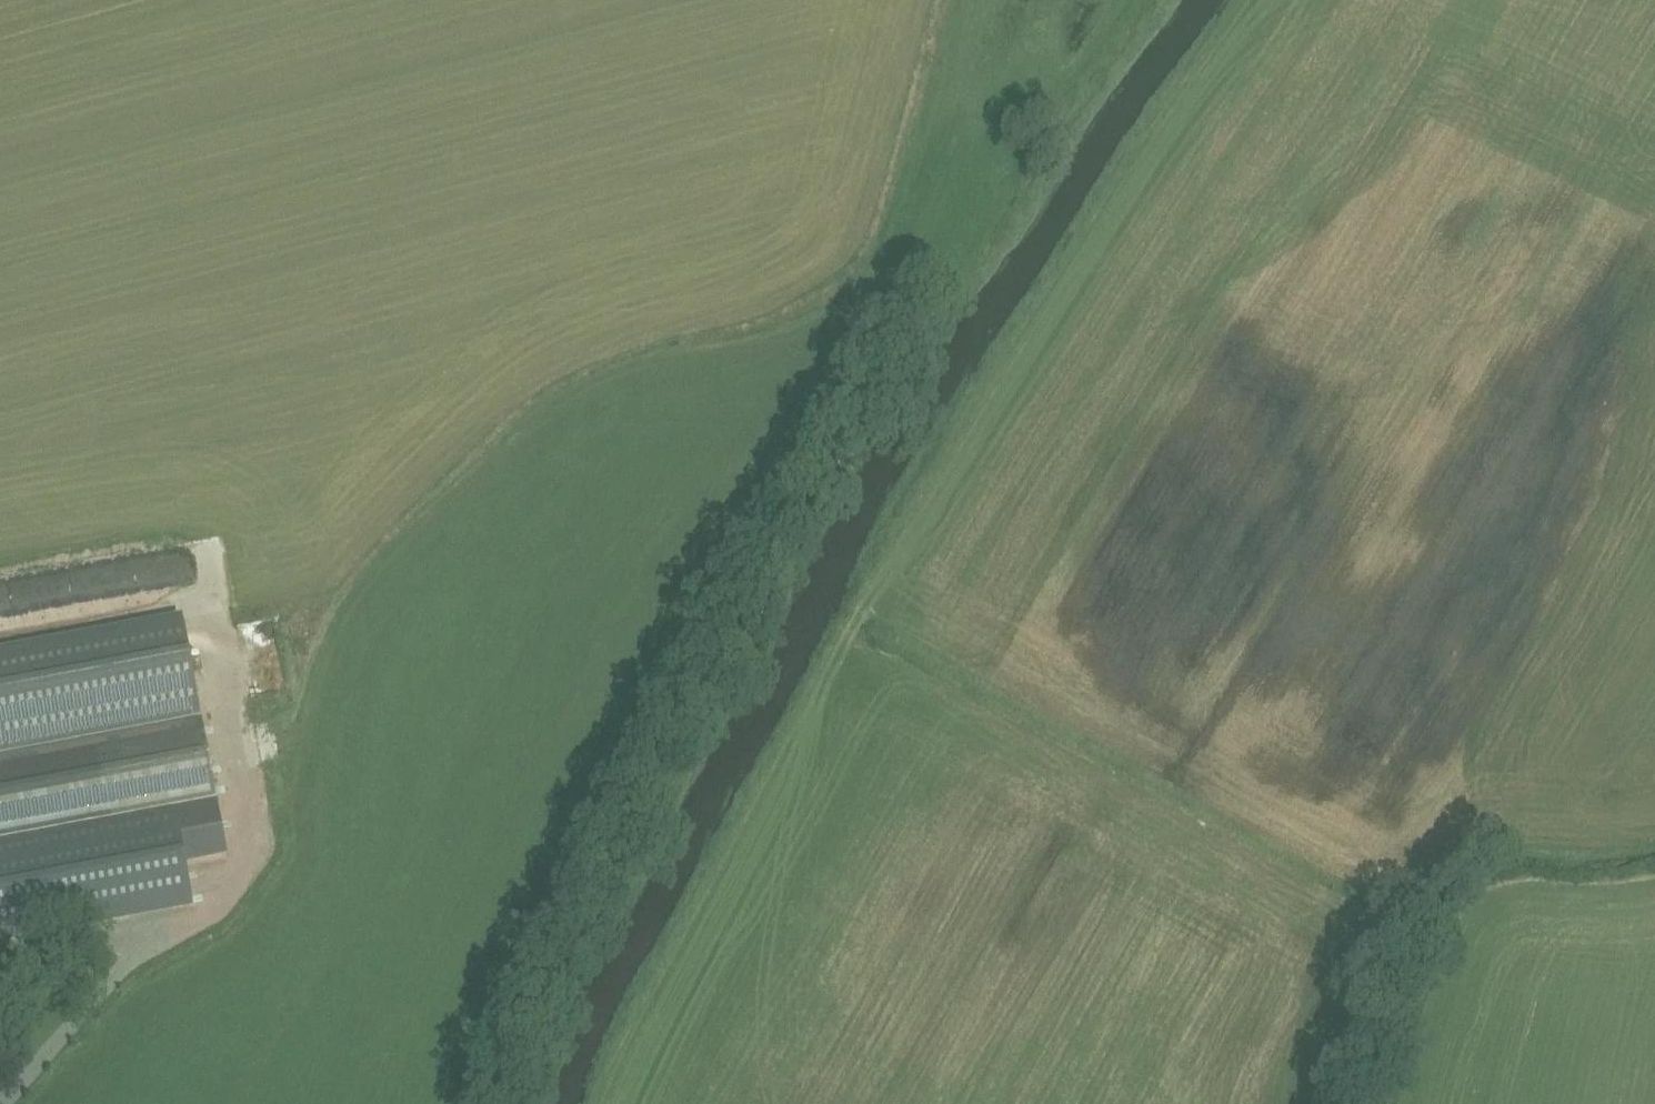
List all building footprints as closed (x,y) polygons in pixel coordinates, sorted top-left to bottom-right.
[(0,652),(0,938),(191,902),(184,864),(175,815),(217,807),(200,713),(187,648),(181,618),(0,652)]
